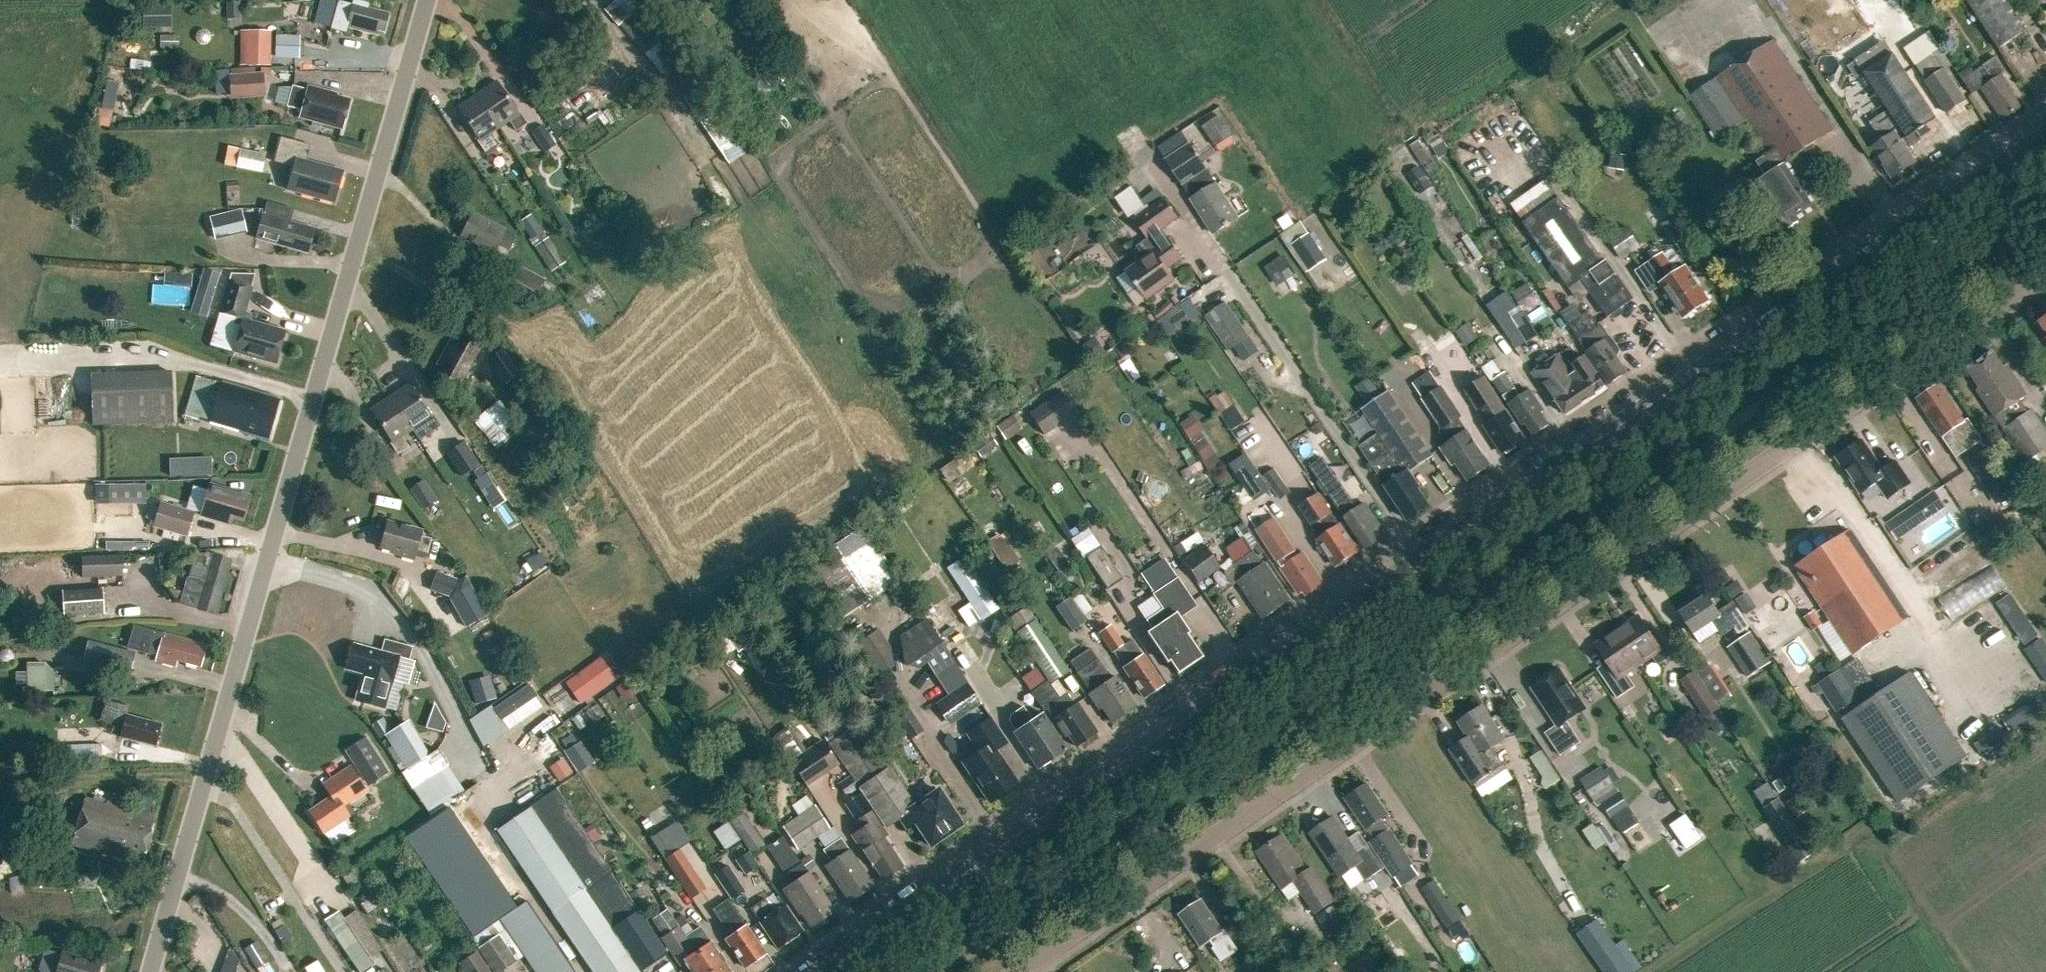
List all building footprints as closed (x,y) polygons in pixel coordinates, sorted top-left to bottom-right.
[(367,9),(368,4),(354,0),(352,5),(339,2),(332,29),(346,33),(348,27),(375,34),(376,30),(382,31),(387,15),(367,9)] [(676,42),(678,40),(658,14),(648,2),(647,0),(616,0),(604,10),(618,26),(620,25),(651,61),(657,56),(676,42)] [(745,6),(741,0),(722,0),(732,15),(745,6)] [(2026,31),(2006,0),(1967,0),(1999,48),(2026,31)] [(239,2),(226,2),(227,18),(240,18),(239,2)] [(702,4),(693,11),(707,30),(716,23),(702,4)] [(143,6),(143,26),(165,26),(165,6),(143,6)] [(272,64),(272,29),(247,28),(246,63),(272,64)] [(1903,47),(1914,64),(1940,49),(1929,31),(1903,47)] [(178,34),(160,35),(160,49),(179,49),(178,34)] [(296,37),(276,36),(275,56),(295,57),(296,37)] [(667,70),(685,58),(676,42),(657,56),(667,70)] [(1832,131),(1774,42),(1718,79),(1745,120),(1769,155),(1759,162),(1769,176),(1751,188),(1781,233),(1782,232),(1787,234),(1787,235),(1797,229),(1796,228),(1796,223),(1798,222),(1797,220),(1814,208),(1783,163),(1832,131)] [(1865,73),(1890,111),(1901,128),(1908,138),(1908,139),(1917,133),(1921,139),(1932,131),(1928,126),(1937,120),(1885,42),(1857,61),(1865,73)] [(1947,113),(1965,101),(1945,70),(1952,66),(1941,50),(1917,66),(1928,82),(1927,83),(1947,113)] [(2003,75),(2005,72),(2005,71),(1996,57),(1973,73),(1970,68),(1959,75),(1972,94),(1981,88),(2003,120),(2021,107),(2009,89),(2011,87),(2003,75)] [(565,134),(582,123),(605,108),(575,64),(536,90),(565,134)] [(263,90),(262,73),(229,75),(231,92),(263,90)] [(112,77),(106,105),(119,108),(125,80),(112,77)] [(1718,137),(1745,120),(1718,79),(1691,96),(1718,137)] [(477,93),(499,127),(509,120),(516,130),(527,123),(519,111),(518,112),(497,80),(477,93)] [(325,91),(308,86),(307,91),(293,87),(288,106),(302,110),(300,118),(342,129),(350,100),(325,93),(325,91)] [(489,133),(499,127),(477,93),(457,106),(479,139),(477,140),(485,151),(496,143),(489,133)] [(109,125),(113,110),(97,107),(93,122),(109,125)] [(1902,141),(1895,132),(1901,128),(1890,111),(1872,123),(1883,140),(1872,148),(1892,178),(1915,162),(1909,153),(1911,151),(1903,140),(1902,141)] [(1217,147),(1232,136),(1219,116),(1203,126),(1217,147)] [(545,151),(554,145),(541,125),(532,130),(545,151)] [(334,202),(343,172),(306,162),(310,145),(280,137),(274,162),(293,167),(287,189),(334,202)] [(1213,188),(1209,181),(1211,179),(1190,146),(1167,161),(1189,194),(1195,190),(1199,197),(1193,201),(1214,233),(1237,218),(1216,186),(1213,188)] [(1423,185),(1442,176),(1428,146),(1417,151),(1423,164),(1415,168),(1423,185)] [(262,171),(266,153),(240,148),(236,166),(262,171)] [(1539,182),(1508,202),(1515,213),(1546,193),(1539,182)] [(1143,185),(1125,194),(1135,214),(1153,205),(1143,185)] [(1605,262),(1559,198),(1524,223),(1570,288),(1583,279),(1610,316),(1634,299),(1607,261),(1605,262)] [(1152,237),(1178,219),(1164,199),(1138,218),(1152,237)] [(307,253),(314,229),(290,222),(293,210),(267,202),(259,228),(279,233),(276,244),(307,253)] [(215,238),(246,230),(241,208),(210,215),(215,238)] [(534,242),(547,236),(537,212),(524,218),(534,242)] [(509,250),(516,236),(473,213),(461,236),(493,253),(498,244),(509,250)] [(606,214),(590,223),(595,232),(611,222),(606,214)] [(1111,218),(1104,223),(1108,228),(1115,224),(1111,218)] [(1622,258),(1641,246),(1628,224),(1608,236),(1622,258)] [(1310,270),(1328,258),(1310,232),(1292,244),(1310,270)] [(553,235),(537,245),(554,271),(570,261),(553,235)] [(1149,299),(1175,281),(1167,270),(1182,259),(1169,240),(1153,252),(1153,253),(1127,271),(1138,287),(1139,286),(1149,299)] [(1290,252),(1271,266),(1285,285),(1304,272),(1290,252)] [(1673,269),(1663,253),(1635,271),(1649,292),(1661,284),(1683,317),(1709,300),(1686,267),(1680,271),(1677,266),(1673,269)] [(537,292),(538,291),(545,278),(517,263),(510,277),(537,292)] [(254,275),(231,274),(229,282),(251,288),(254,275)] [(556,284),(545,278),(538,291),(550,297),(556,284)] [(233,352),(275,364),(285,331),(249,321),(250,315),(244,313),(251,288),(229,282),(228,282),(220,312),(236,317),(235,323),(241,325),(233,352)] [(1528,285),(1513,294),(1521,308),(1536,299),(1528,285)] [(1166,313),(1172,328),(1205,314),(1199,300),(1166,313)] [(1230,350),(1251,336),(1227,300),(1206,315),(1230,350)] [(1575,303),(1560,313),(1569,325),(1572,323),(1581,336),(1578,338),(1587,352),(1586,352),(1609,385),(1627,373),(1617,358),(1621,350),(1610,336),(1601,323),(1598,325),(1589,312),(1584,315),(1575,303)] [(1525,312),(1512,320),(1527,345),(1540,336),(1525,312)] [(459,387),(481,348),(455,332),(437,364),(441,367),(437,375),(459,387)] [(1092,361),(1107,351),(1097,335),(1082,346),(1092,361)] [(505,383),(520,372),(503,346),(492,352),(490,360),(505,383)] [(1567,372),(1587,401),(1606,387),(1585,356),(1580,360),(1571,348),(1551,361),(1561,376),(1567,372)] [(2013,407),(2027,395),(2007,365),(2004,367),(1994,351),(1981,359),(1968,368),(1981,388),(1978,390),(1995,417),(1997,416),(2025,460),(2045,447),(2045,430),(2032,409),(2020,418),(2013,407)] [(1551,361),(1546,354),(1540,359),(1539,363),(1541,367),(1533,373),(1552,401),(1556,399),(1566,414),(1587,401),(1567,372),(1561,376),(1551,361)] [(92,425),(173,422),(172,372),(90,375),(92,425)] [(1521,397),(1504,373),(1492,380),(1523,426),(1526,423),(1534,435),(1550,425),(1541,413),(1545,411),(1530,390),(1521,397)] [(269,428),(277,399),(197,376),(185,416),(262,437),(265,426),(269,428)] [(1368,378),(1357,386),(1367,401),(1378,393),(1368,378)] [(1503,453),(1524,439),(1507,412),(1506,412),(1484,378),(1465,391),(1488,424),(1483,427),(1492,441),(1494,440),(1503,453)] [(390,396),(412,429),(422,422),(429,433),(440,425),(432,414),(431,415),(409,383),(390,396)] [(1965,421),(1939,384),(1917,399),(1943,437),(1957,458),(1983,440),(1969,419),(1965,421)] [(1442,387),(1425,399),(1443,424),(1439,427),(1450,443),(1442,448),(1453,464),(1456,462),(1468,480),(1490,465),(1467,431),(1467,432),(1459,420),(1462,417),(1442,387)] [(1043,435),(1077,412),(1063,392),(1030,415),(1043,435)] [(1386,486),(1409,520),(1429,507),(1417,489),(1419,487),(1409,472),(1432,456),(1388,392),(1363,409),(1379,433),(1361,446),(1382,479),(1386,486)] [(402,436),(412,429),(390,396),(370,409),(391,441),(390,442),(397,453),(409,446),(402,436)] [(508,477),(509,476),(529,462),(525,457),(537,447),(515,421),(499,400),(474,420),(491,440),(483,446),(508,477)] [(1227,415),(1238,429),(1252,418),(1240,404),(1227,415)] [(1187,421),(1197,438),(1211,429),(1201,413),(1187,421)] [(1200,438),(1213,467),(1226,462),(1212,432),(1200,438)] [(1883,470),(1863,440),(1837,458),(1861,494),(1877,483),(1888,499),(1911,483),(1896,461),(1883,470)] [(446,453),(462,476),(478,465),(463,442),(446,453)] [(1988,489),(2007,477),(1987,446),(1968,459),(1988,489)] [(1246,455),(1232,465),(1255,500),(1270,490),(1246,455)] [(212,459),(198,459),(198,478),(212,478),(212,459)] [(1276,491),(1285,485),(1275,469),(1266,475),(1276,491)] [(484,478),(491,493),(501,488),(493,473),(484,478)] [(437,500),(424,480),(409,490),(422,510),(437,500)] [(143,503),(144,486),(111,484),(111,501),(143,503)] [(1328,494),(1334,502),(1338,508),(1365,547),(1380,537),(1376,530),(1380,527),(1365,504),(1358,508),(1341,484),(1328,494)] [(201,515),(225,522),(231,524),(233,517),(243,520),(250,496),(210,485),(201,515)] [(1917,526),(1946,506),(1935,489),(1905,510),(1917,526)] [(1340,525),(1332,514),(1332,513),(1319,494),(1300,507),(1313,526),(1314,526),(1322,538),(1319,540),(1337,567),(1358,552),(1340,525)] [(186,536),(193,513),(161,503),(154,526),(186,536)] [(1287,564),(1284,559),(1295,551),(1274,519),(1256,531),(1278,563),(1282,568),(1281,568),(1299,595),(1304,592),(1307,596),(1324,584),(1303,553),(1287,564)] [(427,554),(432,539),(421,536),(422,531),(387,522),(380,547),(402,553),(402,556),(414,559),(417,551),(427,554)] [(899,578),(865,526),(835,545),(834,542),(803,564),(822,592),(824,591),(835,607),(830,610),(799,566),(787,574),(802,595),(824,629),(842,617),(899,578)] [(1853,654),(1908,617),(1851,531),(1795,567),(1853,654)] [(989,541),(1006,568),(1020,560),(1003,533),(989,541)] [(1241,559),(1258,547),(1249,534),(1232,547),(1241,559)] [(105,542),(105,551),(149,551),(149,542),(105,542)] [(1107,587),(1122,577),(1100,544),(1085,554),(1107,587)] [(1198,584),(1220,569),(1203,544),(1181,560),(1198,584)] [(189,577),(223,587),(231,560),(209,553),(206,555),(205,557),(196,554),(189,577)] [(1263,565),(1255,553),(1235,567),(1239,573),(1237,574),(1241,581),(1239,582),(1264,619),(1290,601),(1265,564),(1263,565)] [(982,619),(999,607),(964,555),(947,566),(982,619)] [(82,577),(122,576),(121,556),(81,557),(82,577)] [(1994,565),(1939,601),(1952,620),(2007,584),(1994,565)] [(436,570),(430,588),(453,597),(449,599),(466,628),(487,615),(464,576),(460,578),(436,570)] [(215,615),(223,587),(189,577),(185,592),(186,593),(182,606),(215,615)] [(1177,577),(1152,594),(1153,595),(1162,609),(1163,608),(1166,612),(1166,613),(1169,617),(1161,623),(1174,642),(1177,640),(1184,650),(1181,652),(1191,668),(1203,660),(1186,634),(1189,632),(1176,613),(1193,601),(1177,577)] [(63,616),(104,613),(102,589),(62,592),(63,616)] [(1993,603),(2024,644),(2040,632),(2009,591),(1993,603)] [(1750,592),(1738,596),(1744,613),(1756,609),(1750,592)] [(1153,595),(1137,606),(1146,620),(1152,629),(1146,632),(1166,662),(1169,661),(1179,676),(1191,668),(1181,652),(1184,650),(1177,640),(1174,642),(1161,623),(1169,617),(1166,613),(1166,612),(1163,608),(1162,609),(1153,595)] [(1718,631),(1726,643),(1750,627),(1736,606),(1721,616),(1708,595),(1681,613),(1695,634),(1701,643),(1718,631)] [(1072,629),(1086,620),(1070,596),(1056,605),(1072,629)] [(1813,631),(1823,624),(1814,612),(1804,618),(1813,631)] [(1618,631),(1640,664),(1652,656),(1659,665),(1668,659),(1640,616),(1618,631)] [(1051,682),(1070,669),(1036,618),(1017,630),(1051,682)] [(970,711),(981,703),(958,670),(959,670),(934,632),(926,620),(900,637),(904,665),(918,668),(926,663),(949,696),(956,691),(970,711)] [(164,633),(136,626),(129,649),(152,655),(152,652),(158,653),(156,661),(175,666),(177,661),(200,667),(206,644),(164,633)] [(1112,652),(1113,652),(1143,697),(1162,685),(1142,655),(1132,662),(1127,654),(1129,653),(1123,645),(1111,626),(1099,633),(1112,652)] [(854,645),(876,679),(890,670),(888,646),(878,630),(854,645)] [(1627,674),(1640,664),(1618,631),(1596,645),(1608,663),(1598,669),(1617,699),(1635,687),(1627,674)] [(1728,648),(1749,677),(1770,662),(1749,633),(1728,648)] [(2024,650),(2045,680),(2045,639),(2044,636),(2024,650)] [(131,669),(136,651),(88,639),(83,657),(131,669)] [(409,659),(412,647),(384,640),(381,652),(354,644),(347,669),(364,674),(356,701),(384,708),(391,681),(406,685),(413,660),(409,659)] [(567,682),(581,702),(616,677),(601,657),(567,682)] [(1111,679),(1097,659),(1077,673),(1091,693),(1088,694),(1099,710),(1102,708),(1111,722),(1135,706),(1115,676),(1111,679)] [(32,660),(32,688),(56,688),(56,660),(32,660)] [(515,682),(526,675),(518,662),(507,669),(515,682)] [(1731,693),(1713,665),(1698,674),(1717,702),(1731,693)] [(1837,711),(1859,696),(1841,668),(1819,682),(1837,711)] [(1558,728),(1583,711),(1587,709),(1577,695),(1560,669),(1532,688),(1558,728)] [(1717,702),(1698,674),(1695,669),(1682,678),(1707,716),(1720,708),(1717,702)] [(1901,800),(1967,756),(1911,672),(1845,717),(1901,800)] [(1066,694),(1060,698),(1047,680),(1030,692),(1043,710),(1047,708),(1054,719),(1053,719),(1064,737),(1068,734),(1076,746),(1096,732),(1077,704),(1074,706),(1066,694)] [(529,684),(493,709),(501,721),(502,720),(509,730),(542,708),(535,698),(537,696),(529,684)] [(155,746),(161,724),(127,715),(129,706),(105,700),(100,720),(123,726),(120,737),(155,746)] [(1469,737),(1465,740),(1450,750),(1457,759),(1473,785),(1504,765),(1493,748),(1505,740),(1483,706),(1459,722),(1469,737)] [(1031,720),(1023,707),(1006,718),(1015,731),(1013,732),(1016,736),(1014,738),(1022,749),(1024,747),(1038,769),(1066,750),(1041,713),(1031,720)] [(2007,718),(2012,731),(2035,722),(2030,709),(2007,718)] [(910,738),(922,730),(909,710),(896,718),(910,738)] [(989,802),(1017,783),(993,747),(1004,739),(990,718),(967,734),(979,751),(962,763),(989,802)] [(384,733),(406,769),(402,771),(412,788),(448,765),(438,749),(430,754),(408,719),(384,733)] [(569,748),(585,739),(574,719),(557,729),(569,748)] [(915,805),(889,767),(886,769),(856,724),(829,742),(859,787),(886,828),(899,819),(906,829),(915,823),(930,846),(948,835),(947,834),(961,825),(946,801),(945,801),(938,790),(915,805)] [(1999,727),(1991,733),(1998,744),(2006,738),(1999,727)] [(1573,729),(1563,735),(1572,748),(1581,742),(1573,729)] [(368,784),(389,771),(366,735),(345,749),(368,784)] [(807,785),(839,762),(821,737),(789,760),(807,785)] [(68,762),(101,761),(101,742),(67,743),(68,762)] [(582,742),(565,752),(578,773),(595,763),(582,742)] [(563,759),(550,768),(560,782),(573,773),(563,759)] [(1603,765),(1582,779),(1596,800),(1600,797),(1625,834),(1640,824),(1615,787),(1617,786),(1603,765)] [(338,792),(309,811),(324,834),(349,817),(350,817),(355,814),(347,803),(366,791),(350,767),(330,781),(338,792)] [(1389,830),(1382,819),(1389,814),(1368,783),(1345,799),(1366,830),(1367,829),(1374,840),(1370,843),(1394,877),(1413,864),(1390,829),(1389,830)] [(641,970),(667,953),(556,789),(495,829),(592,971),(642,971),(641,970)] [(799,849),(831,826),(807,793),(792,804),(799,813),(783,825),(799,849)] [(1797,816),(1806,810),(1797,795),(1788,801),(1797,816)] [(141,864),(155,818),(85,798),(71,844),(141,864)] [(766,845),(753,825),(744,811),(730,820),(753,854),(766,845)] [(902,866),(883,837),(887,835),(871,811),(856,821),(861,829),(852,835),(872,866),(875,864),(884,878),(902,866)] [(1802,863),(1817,853),(1792,816),(1777,826),(1802,863)] [(1368,845),(1357,852),(1333,818),(1311,833),(1341,877),(1356,867),(1366,881),(1384,868),(1368,845)] [(664,830),(652,837),(666,858),(677,850),(664,830)] [(849,901),(873,886),(840,838),(826,848),(834,860),(826,866),(849,901)] [(1282,845),(1278,838),(1261,849),(1266,856),(1262,858),(1282,889),(1294,881),(1316,914),(1335,901),(1313,868),(1307,872),(1287,841),(1282,845)] [(689,894),(691,897),(705,887),(680,849),(677,850),(666,858),(677,876),(689,894)] [(746,873),(758,865),(748,849),(736,858),(746,873)] [(810,926),(833,911),(801,863),(789,871),(796,881),(784,889),(800,913),(801,912),(810,926)] [(732,898),(743,890),(727,865),(715,873),(732,898)] [(368,913),(378,906),(388,904),(369,877),(358,885),(367,898),(360,902),(368,913)] [(784,905),(778,896),(775,898),(781,907),(774,912),(765,899),(750,909),(777,948),(803,931),(785,905),(784,905)] [(746,926),(745,926),(727,899),(712,909),(731,936),(725,940),(745,968),(765,954),(746,926)] [(1448,926),(1460,919),(1447,899),(1436,906),(1448,926)] [(1223,931),(1202,900),(1180,915),(1202,947),(1211,941),(1215,947),(1213,948),(1222,961),(1238,950),(1225,930),(1223,931)] [(651,919),(663,936),(678,926),(667,909),(651,919)] [(325,922),(359,971),(364,971),(375,965),(340,913),(325,922)] [(541,920),(514,938),(537,971),(575,971),(541,920)] [(1578,934),(1605,971),(1634,971),(1598,920),(1578,934)] [(684,937),(685,937),(678,926),(663,936),(661,937),(678,963),(683,960),(691,971),(711,971),(694,947),(692,948),(684,937)] [(711,971),(731,971),(710,941),(710,942),(700,927),(685,937),(684,937),(692,948),(694,947),(711,971)] [(516,961),(498,934),(478,948),(494,971),(500,971),(516,961)] [(260,942),(252,945),(263,971),(272,967),(260,942)] [(100,963),(63,952),(62,955),(48,951),(44,954),(40,969),(41,971),(97,971),(100,963)] [(476,952),(459,964),(465,971),(489,971),(476,952)] [(311,966),(315,971),(333,971),(325,958),(311,966)]
